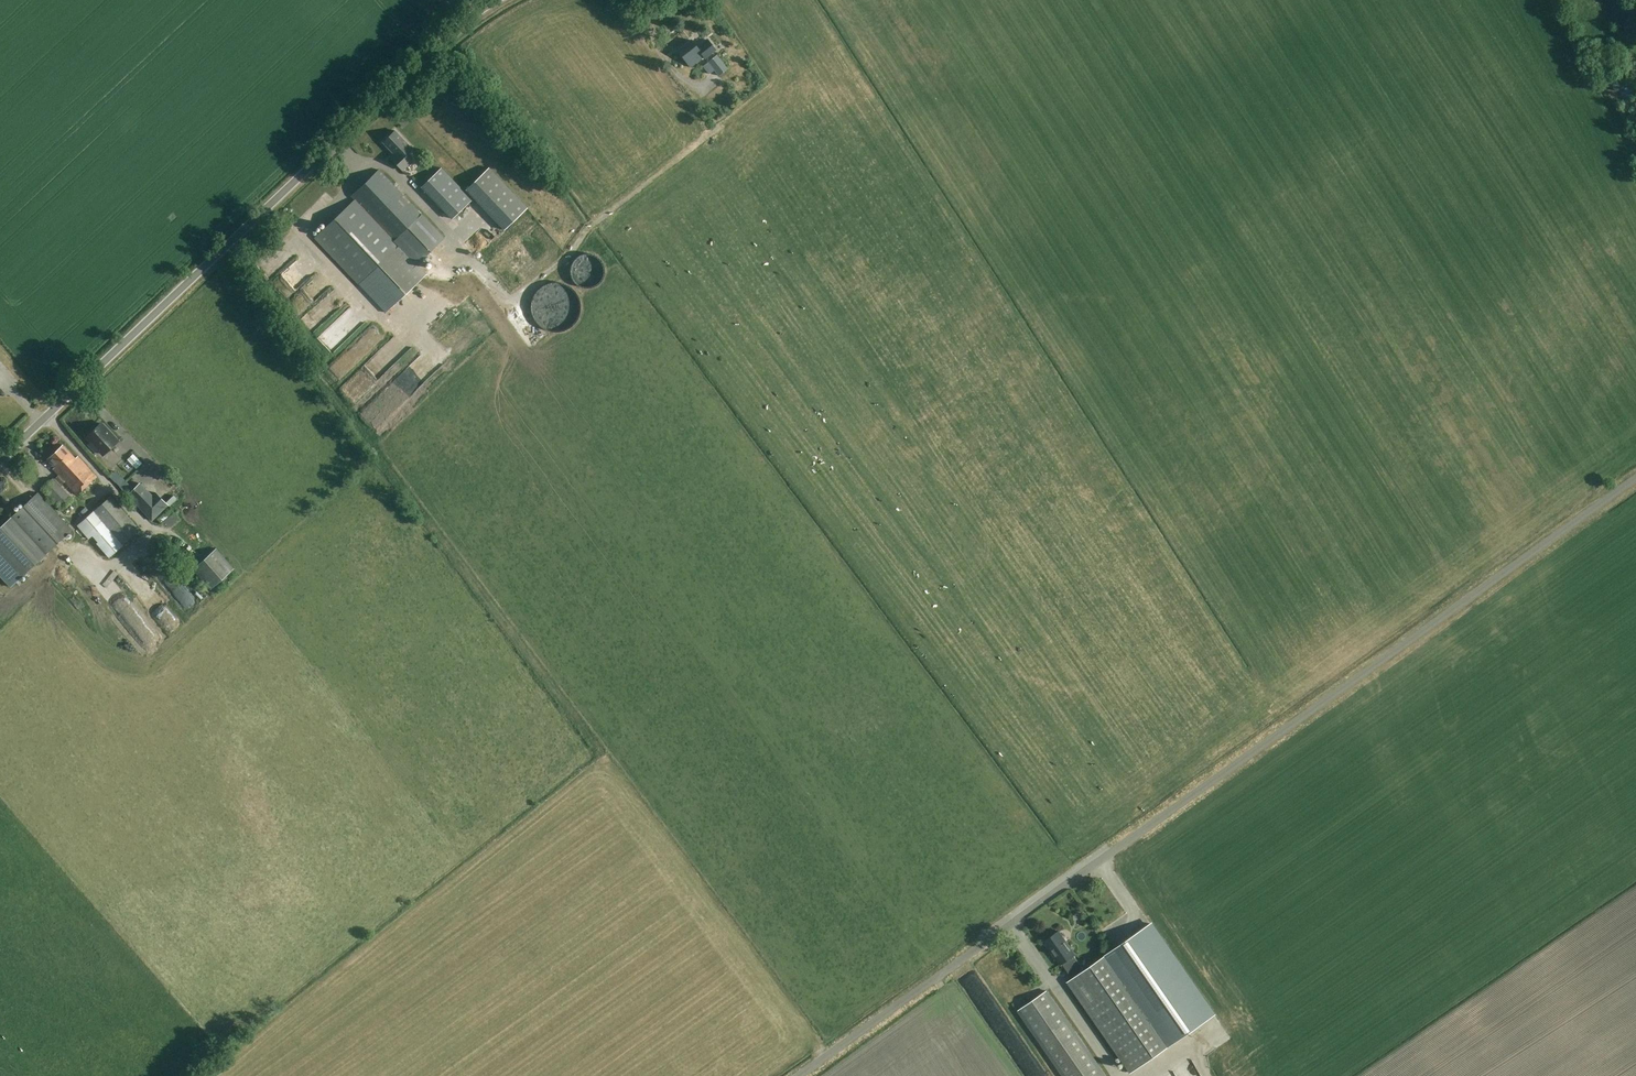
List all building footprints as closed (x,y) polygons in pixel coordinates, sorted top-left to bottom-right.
[(673,34),(678,32),(674,22),(669,25),(673,34)] [(690,67),(704,56),(705,58),(716,49),(708,40),(698,48),(692,39),(678,50),(690,67)] [(727,68),(717,55),(703,66),(709,74),(714,70),(719,75),(727,68)] [(390,158),(403,171),(413,161),(407,155),(413,149),(398,132),(385,145),(394,154),(390,158)] [(516,215),(529,207),(525,201),(513,190),(510,185),(503,179),(500,174),(492,166),(477,175),(467,186),(470,191),(483,202),(486,208),(497,217),(500,223),(505,227),(516,215)] [(473,200),(441,167),(420,187),(452,220),(473,200)] [(314,237),(359,285),(385,313),(427,274),(417,264),(445,237),(379,169),(350,196),(354,200),(314,237)] [(481,243),(490,246),(492,240),(483,237),(481,243)] [(517,251),(514,258),(522,261),(525,254),(517,251)] [(531,302),(531,307),(531,312),(533,316),(535,320),(538,324),(541,327),(545,329),(549,331),(554,332),(558,332),(563,331),(567,329),(571,327),(575,324),(577,320),(579,316),(581,312),(581,307),(581,302),(579,298),(577,294),(575,290),(571,287),(567,285),(563,283),(558,282),(554,282),(549,283),(545,285),(541,287),(538,290),(535,294),(533,298),(531,302)] [(452,312),(445,319),(456,331),(463,323),(452,312)] [(89,443),(96,451),(97,451),(96,449),(97,448),(103,454),(118,441),(100,423),(86,436),(91,441),(89,443)] [(54,467),(52,469),(57,475),(43,487),(62,508),(73,498),(61,486),(65,482),(77,495),(97,476),(78,455),(75,457),(63,444),(47,459),(54,467)] [(152,520),(168,505),(155,492),(152,495),(140,483),(127,495),(152,520)] [(11,587),(19,579),(73,529),(39,492),(0,528),(0,575),(11,587)] [(141,529),(111,495),(77,525),(87,536),(103,522),(123,544),(141,529)] [(215,548),(192,569),(210,589),(233,569),(215,548)] [(149,610),(159,605),(140,571),(130,576),(149,610)] [(1151,923),(1115,948),(1085,969),(1075,955),(1075,954),(1059,931),(1044,941),(1060,965),(1062,963),(1072,977),(1067,981),(1130,1072),(1214,1014),(1151,923)] [(1046,990),(1018,1010),(1064,1075),(1107,1075),(1046,990)] [(1180,1075),(1197,1075),(1194,1070),(1197,1069),(1192,1060),(1176,1068),(1180,1075)]
